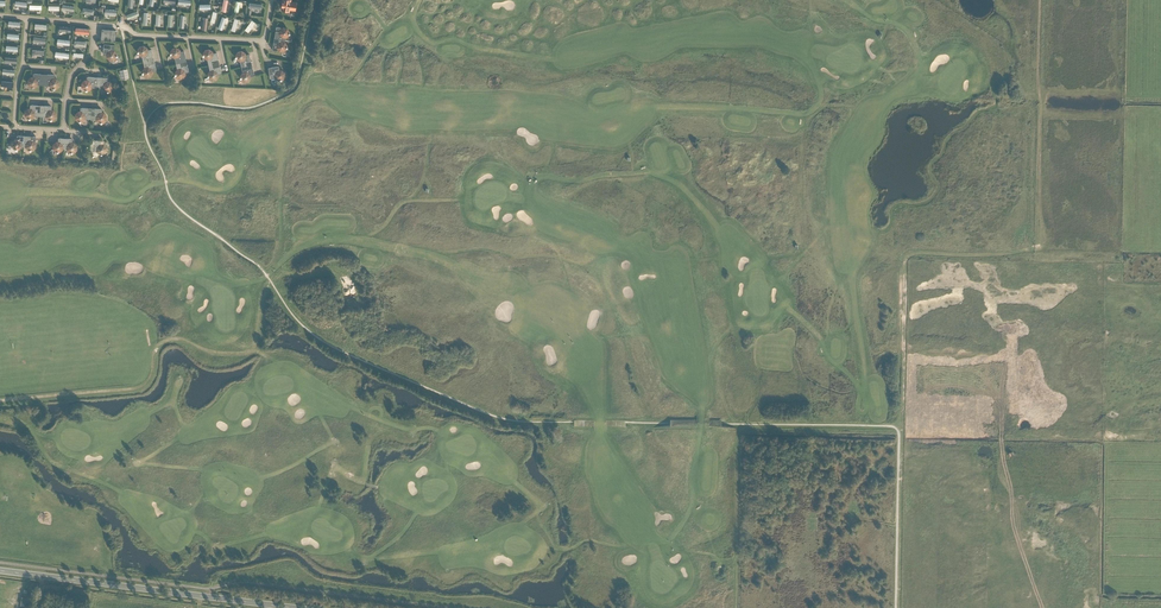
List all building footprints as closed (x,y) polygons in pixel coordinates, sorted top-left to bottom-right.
[(281,10),(288,12),(289,9),(295,10),(296,3),(290,2),(290,0),(283,0),(283,2),(282,2),(281,7),(282,7),(281,10)] [(139,15),(137,10),(126,15),(128,19),(139,15)] [(222,29),(227,18),(223,16),(218,28),(222,29)] [(248,32),(256,23),(252,20),(245,30),(248,32)] [(256,31),(261,24),(257,21),(252,28),(256,31)] [(274,38),(285,40),(285,37),(289,35),(289,34),(290,33),(289,33),(289,31),(287,28),(283,28),(281,29),(280,27),(276,26),(276,29),(280,30),(279,33),(275,32),(274,38)] [(117,35),(117,33),(116,33),(116,31),(102,29),(101,40),(115,41),(115,35),(117,35)] [(285,40),(274,38),(273,44),(277,45),(277,48),(273,47),(272,50),(276,50),(278,49),(279,51),(283,51),(286,49),(286,48),(287,48),(287,47),(286,47),(287,45),(285,42),(285,40)] [(114,51),(115,45),(111,44),(111,48),(103,47),(103,53),(107,54),(107,57),(109,60),(113,60),(116,58),(116,56),(117,56),(117,55),(116,55),(117,54),(114,51)] [(140,47),(138,50),(138,52),(137,52),(138,53),(139,54),(142,56),(143,62),(147,61),(146,58),(153,56),(152,50),(148,51),(147,48),(144,46),(140,47)] [(171,53),(170,53),(170,54),(171,54),(171,56),(174,58),(176,63),(180,63),(179,59),(186,58),(184,52),(180,53),(180,50),(176,48),(172,48),(170,52),(171,53)] [(205,50),(203,53),(203,55),(203,56),(204,56),(204,57),(207,59),(208,65),(212,64),(212,61),(218,59),(217,53),(213,54),(212,51),(209,49),(205,50)] [(238,52),(236,55),(236,56),(235,57),(236,58),(236,59),(240,61),(241,67),(245,66),(244,62),(251,61),(250,55),(246,56),(245,53),(242,51),(238,52)] [(144,68),(142,71),(143,72),(142,73),(142,74),(143,74),(143,75),(147,77),(150,76),(153,73),(152,70),(156,69),(155,63),(148,65),(147,61),(143,62),(144,68)] [(175,74),(175,75),(176,75),(176,76),(179,79),(183,78),(185,74),(184,71),(189,70),(187,65),(180,66),(180,63),(176,63),(177,69),(175,73),(175,74)] [(210,71),(208,74),(208,76),(207,76),(208,77),(209,78),(212,80),(216,79),(218,76),(217,73),(221,72),(220,66),(213,68),(212,64),(208,65),(210,71)] [(245,66),(241,67),(243,73),(240,76),(241,77),(240,77),(240,79),(241,78),(241,80),(245,82),(248,81),(251,78),(250,75),(254,74),(253,68),(246,69),(245,66)] [(278,66),(268,67),(269,78),(275,78),(278,80),(280,80),(281,80),(282,79),(285,76),(284,72),(281,70),(278,70),(278,66)] [(43,85),(44,74),(35,73),(34,78),(31,77),(28,80),(28,84),(31,87),(32,87),(32,88),(33,88),(33,87),(35,87),(37,85),(43,85)] [(54,75),(44,74),(43,85),(49,85),(52,88),(53,88),(53,89),(55,89),(55,88),(56,88),(59,86),(59,82),(56,79),(53,79),(54,75)] [(88,81),(85,80),(82,83),(82,87),(84,90),(86,90),(86,91),(87,91),(87,90),(88,90),(91,88),(97,88),(98,77),(94,77),(88,76),(88,81)] [(98,77),(97,88),(103,88),(106,91),(107,91),(107,92),(108,92),(108,91),(110,91),(113,89),(113,85),(110,82),(107,82),(107,78),(101,77),(101,78),(98,77)] [(40,116),(41,105),(31,105),(31,109),(28,109),(25,111),(25,115),(28,118),(29,118),(29,119),(30,119),(30,118),(32,118),(34,116),(40,116)] [(51,106),(41,105),(40,116),(46,117),(49,119),(50,119),(50,120),(51,120),(52,120),(53,120),(56,117),(56,113),(53,110),(50,110),(51,106)] [(81,112),(78,112),(75,114),(75,118),(78,121),(79,121),(79,122),(80,122),(80,121),(82,121),(85,119),(91,119),(91,108),(82,108),(81,112)] [(101,109),(91,108),(91,119),(97,119),(99,122),(101,122),(101,123),(102,123),(102,122),(103,122),(106,120),(106,116),(104,113),(101,113),(101,109)] [(18,140),(15,139),(12,142),(12,146),(14,149),(16,149),(16,150),(17,150),(17,149),(18,149),(21,147),(24,147),(24,136),(18,135),(18,140)] [(36,136),(33,136),(33,140),(30,140),(30,136),(24,136),(24,147),(26,147),(28,150),(30,150),(30,151),(31,151),(31,150),(32,150),(35,147),(36,143),(34,142),(36,141),(36,136)] [(59,142),(56,142),(53,144),(53,148),(56,151),(57,151),(57,152),(58,152),(58,151),(60,152),(63,149),(65,149),(66,138),(60,138),(59,142)] [(66,138),(65,149),(67,149),(70,152),(71,152),(71,153),(72,153),(72,152),(74,152),(77,150),(77,146),(74,143),(71,143),(71,139),(66,138)] [(95,140),(95,147),(91,147),(90,150),(94,150),(94,153),(97,156),(99,154),(101,154),(101,155),(102,155),(102,154),(103,154),(106,151),(106,147),(104,145),(101,144),(101,140),(95,140)]
